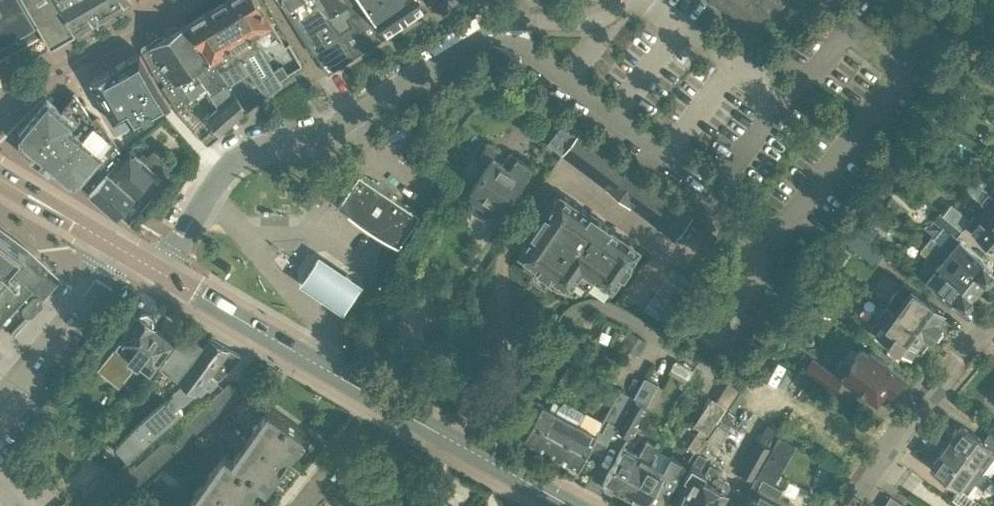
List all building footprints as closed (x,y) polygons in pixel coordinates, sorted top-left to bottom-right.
[(41,31),(23,0),(0,0),(0,55),(41,31)] [(58,43),(76,32),(58,0),(25,0),(52,47),(58,43)] [(97,20),(85,0),(58,0),(76,32),(97,20)] [(116,9),(110,0),(85,0),(97,20),(116,9)] [(116,9),(132,0),(110,0),(116,9)] [(210,9),(240,59),(260,46),(233,0),(224,0),(210,9)] [(260,46),(260,47),(266,57),(272,66),(281,80),(290,74),(289,74),(303,65),(290,43),(286,46),(258,0),(233,0),(260,46)] [(329,73),(354,57),(338,33),(317,0),(283,0),(329,73)] [(338,33),(353,24),(348,17),(356,13),(356,14),(369,7),(368,6),(364,0),(317,0),(338,33)] [(368,6),(369,7),(369,8),(386,31),(427,3),(425,0),(364,0),(368,6)] [(779,10),(787,0),(715,0),(761,34),(779,10)] [(353,24),(338,33),(354,57),(387,35),(385,32),(386,31),(369,8),(369,7),(356,14),(356,13),(348,17),(353,24)] [(243,115),(249,110),(264,97),(251,77),(240,59),(210,9),(189,21),(243,115)] [(151,44),(143,49),(159,75),(162,73),(166,80),(163,82),(179,106),(207,88),(220,106),(208,117),(221,134),(243,115),(189,21),(151,44)] [(251,77),(264,97),(267,95),(284,85),(281,80),(272,66),(266,57),(260,47),(260,46),(240,59),(251,77)] [(136,52),(86,80),(109,121),(121,114),(128,127),(166,105),(136,52)] [(489,77),(502,77),(501,66),(488,66),(489,77)] [(82,135),(95,120),(92,117),(75,92),(61,109),(74,120),(70,125),(82,135)] [(67,153),(82,135),(70,125),(74,120),(61,109),(47,98),(19,130),(21,146),(48,170),(51,166),(64,151),(67,153)] [(113,137),(97,114),(92,117),(95,120),(82,135),(102,152),(78,180),(90,190),(125,152),(127,150),(116,136),(113,137)] [(549,142),(562,152),(579,129),(566,120),(549,142)] [(917,125),(909,135),(921,145),(930,135),(917,125)] [(564,152),(582,166),(598,145),(580,130),(564,152)] [(78,180),(102,152),(82,135),(67,153),(64,151),(51,166),(68,181),(78,180)] [(503,162),(493,155),(497,149),(488,143),(478,158),(486,163),(470,187),(472,189),(468,195),(473,199),(472,211),(483,218),(494,213),(499,216),(531,169),(530,168),(532,166),(510,151),(503,162)] [(582,166),(601,180),(617,159),(598,145),(582,166)] [(155,198),(165,186),(169,183),(155,171),(156,170),(130,147),(127,150),(125,152),(90,190),(89,191),(116,214),(118,212),(130,222),(153,196),(155,198)] [(601,180),(620,194),(636,173),(617,159),(601,180)] [(420,214),(360,173),(341,202),(340,202),(339,202),(338,202),(338,203),(338,204),(340,206),(342,208),(344,209),(346,210),(347,210),(350,210),(388,236),(387,238),(400,245),(403,240),(420,214)] [(620,194),(639,209),(655,187),(636,173),(620,194)] [(977,173),(965,188),(986,206),(993,212),(993,196),(983,186),(987,181),(977,173)] [(639,209),(658,223),(674,201),(655,187),(639,209)] [(590,213),(560,192),(546,212),(545,211),(531,231),(533,232),(519,252),(537,264),(535,267),(548,276),(550,273),(569,286),(575,276),(588,285),(595,275),(612,287),(622,272),(624,273),(630,263),(629,262),(639,247),(610,227),(611,225),(591,211),(590,213)] [(674,201),(658,223),(676,237),(693,216),(674,201)] [(943,213),(962,229),(967,223),(993,246),(993,212),(986,206),(979,214),(977,213),(972,219),(952,203),(943,213)] [(932,236),(926,243),(933,249),(975,283),(982,275),(985,278),(989,277),(993,271),(993,267),(990,265),(991,263),(957,235),(962,229),(943,213),(941,212),(934,220),(942,226),(933,237),(932,236)] [(869,241),(877,230),(859,217),(851,228),(869,241)] [(875,264),(883,253),(852,230),(844,240),(875,264)] [(0,237),(0,321),(26,294),(32,299),(38,299),(50,287),(50,280),(23,254),(0,237)] [(967,303),(972,297),(972,293),(969,291),(975,283),(933,249),(926,243),(921,249),(929,256),(919,269),(959,302),(960,301),(963,303),(967,303)] [(364,281),(320,252),(301,280),(344,309),(364,281)] [(826,265),(820,274),(829,280),(835,271),(826,265)] [(939,337),(944,330),(942,326),(940,324),(941,323),(937,320),(944,310),(904,281),(886,305),(925,332),(931,337),(932,335),(935,337),(939,337)] [(922,350),(916,345),(925,332),(886,305),(870,326),(888,340),(887,342),(898,350),(902,345),(911,351),(911,354),(915,357),(919,356),(922,352),(922,350)] [(154,316),(149,311),(142,313),(141,314),(140,313),(124,334),(114,327),(90,354),(102,364),(105,360),(125,376),(122,380),(133,389),(149,368),(150,369),(159,358),(172,340),(153,325),(154,324),(154,323),(154,316)] [(615,330),(610,342),(619,346),(624,334),(615,330)] [(137,424),(117,445),(128,458),(184,409),(179,404),(197,389),(202,393),(216,382),(241,356),(241,355),(242,354),(209,336),(205,343),(184,331),(148,378),(170,395),(137,424)] [(639,354),(647,340),(638,335),(630,349),(639,354)] [(869,352),(862,348),(851,364),(843,358),(836,367),(844,373),(842,375),(876,399),(886,386),(891,390),(903,374),(870,351),(869,352)] [(577,368),(582,360),(575,356),(571,364),(577,368)] [(670,365),(686,375),(691,367),(681,361),(675,357),(670,365)] [(833,392),(842,380),(812,359),(804,371),(833,392)] [(572,382),(578,371),(569,365),(562,376),(572,382)] [(566,392),(572,382),(562,376),(556,386),(566,392)] [(629,437),(657,383),(644,376),(633,397),(634,397),(619,426),(617,431),(629,437)] [(240,393),(231,382),(91,505),(112,505),(240,393)] [(634,397),(633,397),(619,389),(596,432),(578,423),(585,412),(584,411),(579,419),(558,458),(578,469),(590,445),(602,452),(606,444),(616,425),(619,426),(634,397)] [(536,446),(548,425),(541,422),(549,407),(526,394),(507,430),(536,446)] [(68,426),(76,416),(50,396),(42,405),(68,426)] [(698,452),(707,438),(710,434),(707,432),(725,405),(711,397),(694,424),(700,427),(688,446),(698,452)] [(584,411),(564,401),(558,407),(557,406),(555,410),(549,407),(541,422),(548,425),(536,446),(558,458),(579,419),(584,411)] [(267,485),(304,434),(270,409),(234,459),(259,480),(267,485)] [(727,429),(736,415),(727,409),(718,423),(717,423),(710,434),(707,438),(719,446),(729,430),(727,429)] [(984,472),(993,457),(993,447),(962,424),(947,444),(977,466),(984,472)] [(794,504),(779,496),(783,489),(773,484),(795,444),(779,436),(748,490),(754,493),(747,505),(794,505),(794,504)] [(757,439),(739,471),(753,479),(771,446),(757,439)] [(648,466),(651,461),(659,447),(647,440),(639,455),(622,446),(603,482),(604,483),(606,488),(612,492),(617,490),(622,492),(632,475),(638,478),(646,464),(648,466)] [(977,466),(947,444),(931,466),(968,493),(977,481),(985,488),(992,478),(984,472),(977,466)] [(700,468),(706,456),(698,452),(684,475),(689,478),(683,487),(686,489),(676,505),(717,505),(730,483),(728,480),(718,474),(721,469),(710,463),(706,471),(700,468)] [(259,480),(234,459),(225,453),(189,504),(192,505),(240,505),(259,480)] [(661,505),(685,462),(671,454),(663,468),(651,461),(648,466),(646,464),(638,478),(632,475),(622,492),(646,505),(650,499),(661,505)] [(891,495),(883,505),(908,505),(891,495)] [(447,502),(440,496),(432,497),(424,505),(447,505),(447,502)]
